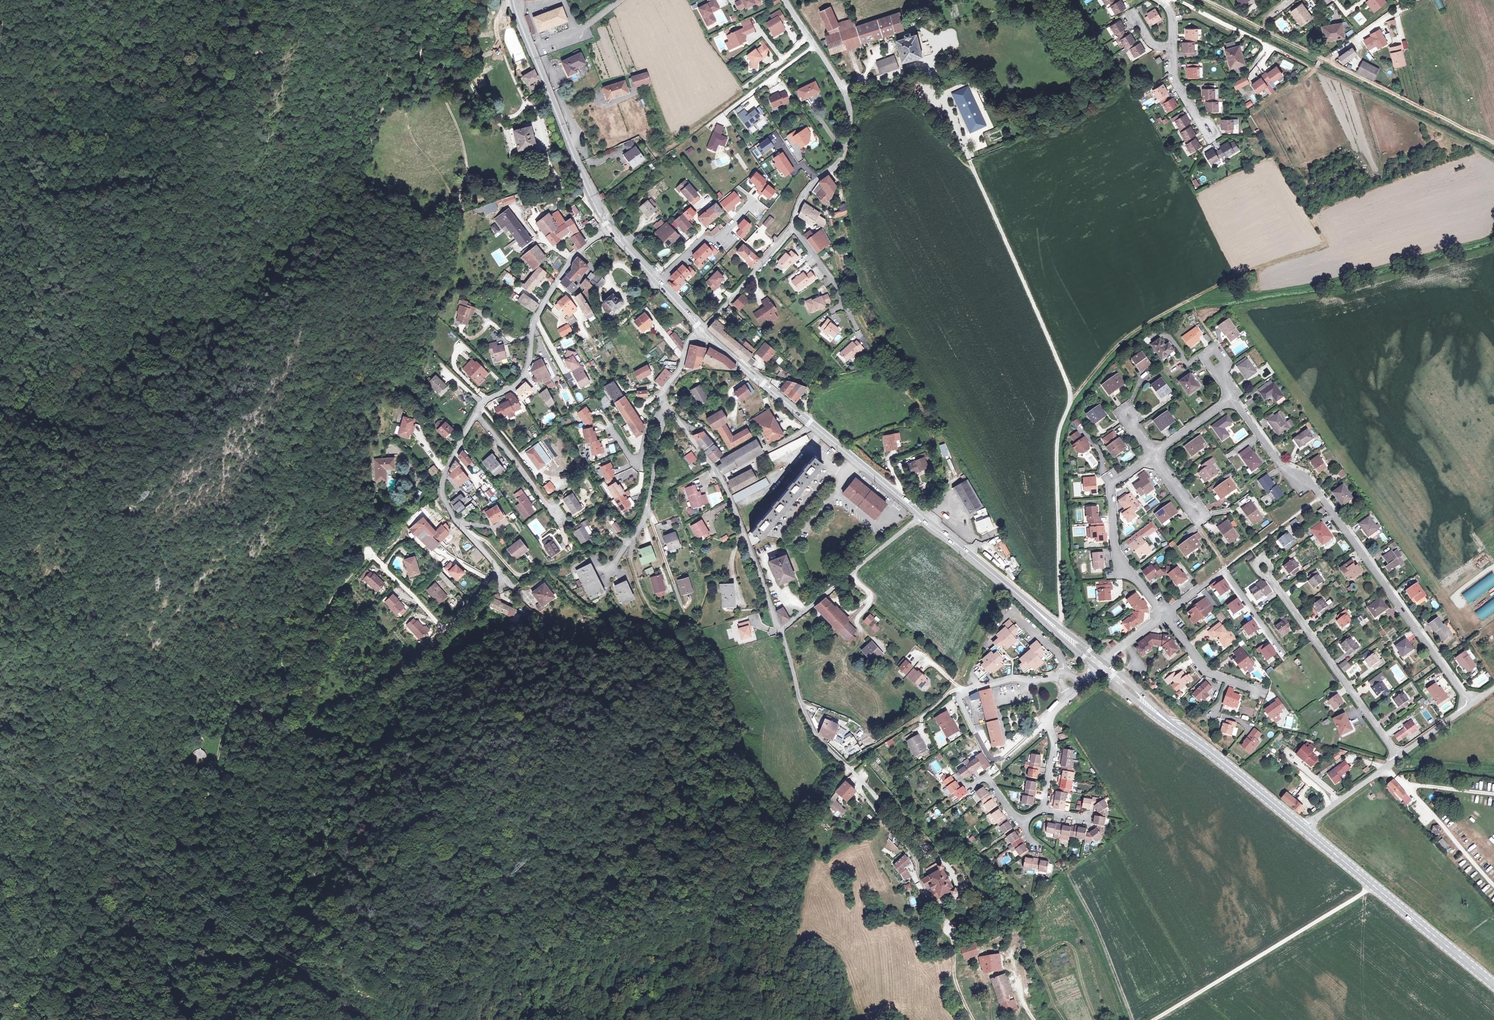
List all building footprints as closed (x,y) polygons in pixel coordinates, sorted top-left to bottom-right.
[(714,0),(698,9),(707,26),(713,22),(709,14),(711,13),(710,12),(718,7),(714,0)] [(741,0),(741,1),(735,4),(738,10),(744,7),(745,9),(753,5),(753,4),(759,1),(759,0),(742,0),(741,0)] [(1116,0),(1114,0),(1109,3),(1116,14),(1125,9),(1120,0),(1117,2),(1116,0)] [(1333,3),(1345,17),(1349,14),(1337,0),(1336,0),(1333,3)] [(1367,2),(1374,12),(1384,4),(1381,0),(1369,0),(1367,2)] [(1437,9),(1443,8),(1441,0),(1435,0),(1437,9)] [(1313,18),(1302,4),(1291,12),(1302,26),(1313,18)] [(562,8),(533,19),(539,32),(567,22),(562,8)] [(829,8),(819,12),(822,19),(832,14),(829,8)] [(1155,9),(1147,14),(1148,16),(1145,18),(1149,24),(1152,22),(1153,24),(1161,18),(1155,9)] [(782,17),(778,11),(770,16),(772,21),(766,24),(773,36),(779,32),(779,31),(783,29),(779,23),(777,20),(782,17)] [(890,16),(894,34),(901,32),(905,31),(900,13),(890,16)] [(509,14),(490,21),(500,46),(492,48),(478,53),(485,73),(525,58),(509,14)] [(832,14),(822,19),(828,31),(838,27),(832,14)] [(528,15),(524,16),(532,36),(536,34),(528,15)] [(846,30),(852,47),(894,34),(890,16),(856,27),(846,30)] [(1394,20),(1386,21),(1390,38),(1397,36),(1395,28),(1396,27),(1394,20)] [(838,27),(828,31),(830,35),(841,32),(846,49),(852,47),(846,30),(856,27),(854,21),(845,24),(838,27)] [(1118,37),(1125,33),(1123,30),(1125,29),(1120,21),(1110,27),(1115,35),(1117,34),(1118,37)] [(1341,24),(1322,27),(1324,39),(1337,37),(1338,39),(1344,38),(1341,24)] [(750,25),(725,37),(728,42),(730,46),(734,48),(741,45),(741,44),(745,42),(743,37),(744,34),(746,35),(753,32),(750,25)] [(1377,26),(1367,31),(1370,35),(1369,35),(1378,49),(1388,43),(1377,26)] [(1197,29),(1186,29),(1186,39),(1187,42),(1194,42),(1194,39),(1198,39),(1197,29)] [(841,32),(830,35),(826,37),(826,39),(821,41),(825,46),(828,45),(831,54),(846,49),(841,32)] [(910,33),(905,35),(906,38),(897,41),(902,63),(912,60),(922,57),(917,35),(911,36),(910,33)] [(1127,48),(1135,42),(1130,34),(1127,36),(1125,33),(1118,37),(1117,38),(1119,41),(1120,40),(1125,48),(1127,48)] [(730,46),(728,42),(725,44),(728,51),(734,48),(730,46)] [(1135,42),(1127,48),(1128,50),(1130,49),(1135,58),(1145,52),(1140,43),(1137,45),(1135,42)] [(1194,42),(1187,42),(1182,42),(1183,52),(1184,52),(1184,56),(1198,56),(1198,51),(1194,51),(1194,42)] [(1234,42),(1226,44),(1228,49),(1225,50),(1230,68),(1244,64),(1239,46),(1235,47),(1234,48),(1233,46),(1235,46),(1234,42)] [(1401,45),(1394,47),(1396,53),(1391,54),(1393,62),(1396,61),(1397,67),(1404,65),(1400,51),(1402,51),(1401,45)] [(755,51),(754,50),(747,56),(750,60),(750,61),(749,67),(756,68),(757,62),(756,61),(760,58),(761,59),(765,55),(767,54),(760,46),(755,51)] [(1352,49),(1339,57),(1343,63),(1356,54),(1352,49)] [(579,50),(573,53),(575,56),(562,63),(568,76),(577,72),(576,69),(585,64),(579,50)] [(894,56),(876,62),(881,75),(899,68),(894,56)] [(1379,69),(1363,61),(1357,72),(1373,81),(1379,69)] [(1197,64),(1190,64),(1190,67),(1188,67),(1188,77),(1199,77),(1199,67),(1197,67),(1197,64)] [(1271,71),(1264,76),(1269,82),(1272,80),(1274,83),(1283,76),(1277,68),(1274,71),(1272,72),(1271,71)] [(534,71),(523,77),(527,85),(537,80),(534,71)] [(646,73),(632,78),(635,87),(649,83),(646,73)] [(1269,82),(1264,76),(1258,81),(1259,82),(1256,84),(1253,86),(1259,94),(1266,89),(1271,95),(1276,92),(1269,82)] [(1232,82),(1236,90),(1249,84),(1246,77),(1232,82)] [(624,81),(603,88),(607,98),(614,96),(614,97),(623,95),(622,93),(628,91),(624,81)] [(815,83),(798,91),(803,100),(819,92),(815,83)] [(1159,102),(1168,97),(1167,94),(1167,93),(1162,85),(1152,91),(1157,99),(1159,102)] [(1215,85),(1205,85),(1205,89),(1203,89),(1203,99),(1207,99),(1215,99),(1215,89),(1215,85)] [(775,96),(768,98),(772,108),(771,108),(774,114),(784,110),(781,104),(782,104),(778,94),(774,95),(775,96)] [(971,94),(956,99),(969,132),(984,126),(971,94)] [(1168,97),(1159,102),(1161,105),(1163,104),(1168,113),(1178,107),(1173,98),(1170,100),(1168,97)] [(1218,111),(1218,99),(1215,99),(1207,99),(1207,111),(1218,111)] [(748,116),(744,111),(738,115),(748,129),(753,125),(751,123),(759,117),(754,111),(748,116)] [(1184,115),(1182,112),(1171,119),(1173,122),(1175,121),(1180,129),(1181,128),(1187,125),(1190,123),(1185,115),(1184,115)] [(1233,120),(1221,120),(1221,129),(1225,129),(1225,133),(1233,133),(1233,120)] [(713,134),(707,148),(715,152),(718,144),(724,147),(727,138),(720,136),(723,128),(720,127),(716,125),(713,134)] [(1186,141),(1192,137),(1195,135),(1190,127),(1189,128),(1187,125),(1181,128),(1183,131),(1181,133),(1186,141)] [(513,128),(509,129),(516,157),(523,155),(522,150),(535,147),(530,127),(514,132),(513,128)] [(795,132),(787,137),(793,145),(796,143),(800,148),(804,145),(805,142),(809,139),(810,134),(806,129),(797,135),(795,132)] [(775,141),(771,135),(767,138),(758,145),(765,153),(770,149),(773,147),(771,144),(775,141)] [(1194,140),(1192,137),(1186,141),(1188,144),(1186,145),(1191,153),(1201,147),(1196,139),(1194,140)] [(635,148),(635,147),(631,141),(625,146),(629,152),(631,151),(629,149),(633,146),(635,148)] [(1221,149),(1218,151),(1222,157),(1225,156),(1226,157),(1239,149),(1234,142),(1230,145),(1229,142),(1220,147),(1221,149)] [(635,148),(633,146),(629,149),(631,151),(629,152),(624,155),(633,167),(644,159),(635,147),(635,148)] [(1222,157),(1218,151),(1215,152),(1213,150),(1205,155),(1211,164),(1222,157)] [(774,164),(777,169),(788,162),(785,157),(784,157),(782,154),(773,159),(776,163),(774,164)] [(791,166),(788,162),(777,169),(780,173),(781,172),(784,176),(793,171),(790,167),(791,166)] [(835,187),(828,176),(819,183),(812,192),(817,195),(821,199),(820,200),(826,205),(831,198),(835,187)] [(688,185),(685,181),(678,187),(681,191),(690,202),(697,196),(697,195),(689,185),(688,185)] [(748,189),(754,195),(755,195),(757,192),(758,190),(760,188),(753,183),(748,189)] [(719,201),(716,204),(723,212),(729,208),(738,200),(735,197),(731,192),(727,195),(719,201)] [(759,198),(766,204),(771,198),(765,192),(763,194),(762,196),(759,198)] [(718,199),(719,201),(727,195),(726,193),(718,199)] [(514,196),(503,199),(504,203),(508,202),(509,204),(515,202),(514,200),(515,200),(514,196)] [(700,199),(697,196),(690,202),(693,205),(700,199)] [(648,201),(639,208),(647,218),(648,217),(649,218),(651,216),(650,215),(655,211),(648,201)] [(495,202),(473,210),(474,213),(477,212),(478,214),(484,212),(485,215),(498,210),(495,202)] [(715,204),(710,209),(717,217),(719,215),(722,213),(715,204)] [(819,213),(804,204),(799,216),(812,224),(815,220),(818,222),(817,223),(823,226),(826,223),(825,220),(818,215),(819,213)] [(575,205),(572,207),(573,209),(576,214),(580,211),(575,205)] [(690,208),(682,214),(688,221),(695,214),(690,208)] [(710,209),(698,218),(705,226),(707,225),(712,221),(717,217),(710,209)] [(508,210),(496,219),(502,228),(506,226),(521,247),(530,240),(508,210)] [(847,214),(846,210),(841,211),(834,213),(836,218),(847,214)] [(557,212),(549,217),(557,228),(561,225),(567,233),(568,235),(570,238),(578,233),(575,228),(570,219),(565,223),(557,212)] [(682,214),(674,221),(684,232),(691,226),(690,224),(688,221),(682,214)] [(547,215),(536,224),(546,237),(552,232),(557,228),(549,217),(547,215)] [(770,216),(762,225),(767,228),(774,220),(770,216)] [(588,221),(583,224),(585,226),(588,223),(593,229),(598,225),(594,219),(589,222),(588,221)] [(678,237),(666,223),(664,224),(661,220),(657,224),(661,228),(658,230),(655,233),(668,246),(678,237)] [(732,230),(741,238),(750,228),(741,220),(733,229),(732,230)] [(561,225),(557,228),(552,232),(559,241),(560,241),(563,239),(562,237),(567,233),(561,225)] [(721,225),(712,233),(714,236),(723,227),(721,225)] [(809,232),(803,236),(816,253),(829,244),(822,230),(812,236),(809,232)] [(553,246),(559,241),(552,232),(546,237),(553,246)] [(585,243),(578,233),(570,238),(575,244),(572,246),(576,250),(578,249),(585,243)] [(694,261),(700,268),(705,264),(702,261),(706,257),(711,253),(713,255),(716,252),(711,246),(708,248),(707,246),(704,243),(694,252),(696,255),(698,257),(694,261)] [(539,265),(546,258),(536,245),(528,251),(539,265)] [(759,259),(743,245),(737,252),(745,260),(751,269),(759,259)] [(539,265),(528,251),(523,256),(534,271),(539,265)] [(786,253),(778,262),(786,269),(791,263),(794,260),(795,262),(799,257),(792,251),(788,255),(786,253)] [(588,267),(577,258),(573,262),(571,269),(572,270),(566,277),(573,283),(580,275),(579,275),(582,272),(584,273),(587,270),(588,267)] [(671,279),(668,281),(676,290),(680,287),(678,284),(683,279),(689,273),(692,276),(695,273),(688,266),(685,269),(683,266),(681,264),(672,273),(674,275),(676,278),(673,281),(671,279)] [(546,273),(539,267),(525,285),(524,284),(521,287),(530,293),(532,290),(534,292),(535,289),(534,288),(546,273)] [(709,280),(706,283),(714,291),(717,287),(715,286),(718,283),(723,278),(716,272),(709,280)] [(804,272),(792,281),(798,290),(810,281),(810,282),(816,278),(811,272),(806,276),(804,272)] [(602,278),(597,274),(593,278),(590,283),(593,287),(593,291),(596,291),(600,286),(602,286),(603,286),(604,284),(605,283),(605,282),(605,281),(604,279),(602,278)] [(590,283),(593,278),(589,275),(585,280),(590,283)] [(573,283),(566,277),(561,283),(571,293),(577,287),(573,283)] [(585,280),(581,285),(592,294),(593,291),(593,287),(590,283),(585,280)] [(538,305),(524,294),(521,297),(516,294),(512,300),(517,303),(518,301),(533,312),(538,305)] [(580,294),(576,297),(580,304),(579,305),(585,315),(591,311),(580,294)] [(603,303),(604,303),(601,305),(608,314),(612,311),(613,311),(622,304),(622,303),(622,301),(620,299),(618,299),(618,298),(617,299),(612,294),(605,300),(605,299),(604,300),(603,300),(602,301),(602,302),(603,303)] [(743,295),(738,300),(743,305),(748,300),(743,295)] [(813,299),(806,302),(809,310),(816,308),(817,310),(825,306),(824,304),(831,302),(828,296),(822,298),(822,297),(815,300),(813,301),(813,299)] [(565,297),(558,303),(563,308),(569,316),(572,314),(577,310),(565,297)] [(773,307),(767,298),(762,301),(766,307),(765,307),(766,308),(762,311),(761,309),(754,314),(760,323),(767,318),(768,321),(776,316),(773,312),(771,309),(773,307)] [(743,305),(738,300),(734,305),(739,310),(743,305)] [(468,302),(464,301),(462,307),(460,306),(457,314),(459,315),(457,320),(460,322),(463,320),(468,322),(471,313),(473,313),(474,308),(470,307),(470,305),(470,304),(469,304),(468,303),(467,303),(468,302)] [(572,314),(569,316),(565,320),(569,326),(577,321),(572,314)] [(644,315),(634,322),(642,332),(647,327),(648,328),(653,324),(648,318),(647,319),(644,315)] [(727,324),(719,317),(708,329),(725,343),(730,337),(722,330),(727,324)] [(831,323),(828,320),(821,328),(824,331),(825,330),(829,333),(833,337),(839,331),(830,324),(831,323)] [(1229,320),(1219,327),(1223,332),(1224,331),(1232,342),(1240,335),(1229,320)] [(564,328),(558,331),(562,338),(568,335),(564,328)] [(1197,328),(1183,338),(1190,348),(1200,340),(1198,338),(1202,335),(1197,328)] [(673,335),(670,331),(667,334),(682,353),(684,347),(674,334),(673,335)] [(730,337),(725,343),(747,362),(747,361),(751,356),(752,355),(749,352),(742,346),(730,337)] [(1160,340),(1152,345),(1162,360),(1170,354),(1169,352),(1173,349),(1168,343),(1164,345),(1160,340)] [(853,342),(840,354),(847,361),(850,358),(850,359),(859,351),(860,352),(863,349),(857,341),(854,344),(853,342)] [(745,342),(742,346),(749,352),(752,348),(745,342)] [(496,343),(489,345),(490,352),(493,351),(496,361),(502,360),(501,359),(506,357),(503,346),(497,347),(496,343)] [(775,352),(765,343),(756,353),(767,362),(775,352)] [(705,349),(690,346),(685,367),(693,367),(694,368),(699,367),(700,367),(705,349)] [(726,358),(710,349),(703,361),(716,368),(720,369),(726,358)] [(574,353),(568,351),(566,357),(568,360),(565,361),(569,369),(571,368),(573,372),(581,367),(579,363),(577,364),(573,357),(574,353)] [(1142,352),(1132,359),(1141,372),(1151,365),(1142,352)] [(775,362),(779,365),(783,360),(779,356),(775,362)] [(1238,367),(1248,360),(1246,357),(1236,364),(1238,367)] [(536,358),(533,360),(533,363),(533,366),(532,368),(531,370),(537,382),(542,379),(547,389),(554,386),(550,379),(551,379),(540,360),(537,361),(536,358)] [(736,367),(726,358),(720,369),(735,370),(736,367)] [(471,360),(463,369),(474,380),(479,376),(484,381),(484,380),(483,379),(488,374),(484,370),(483,372),(475,364),(471,360)] [(1248,360),(1238,367),(1247,379),(1257,372),(1248,360)] [(476,362),(475,364),(483,372),(484,370),(476,362)] [(581,367),(573,372),(574,375),(582,371),(584,370),(582,366),(581,367)] [(647,366),(634,373),(639,380),(651,373),(647,366)] [(781,368),(777,374),(783,378),(786,372),(781,368)] [(582,371),(574,375),(574,376),(581,388),(589,384),(582,371)] [(668,371),(659,383),(662,386),(672,374),(668,371)] [(1141,376),(1144,380),(1149,376),(1145,372),(1141,376)] [(1193,373),(1190,375),(1196,383),(1198,381),(1193,373)] [(1118,375),(1103,386),(1109,395),(1125,384),(1118,375)] [(1190,375),(1180,382),(1189,395),(1200,388),(1196,383),(1190,375)] [(445,386),(436,376),(428,384),(438,393),(445,386)] [(479,385),(484,381),(479,376),(474,380),(479,385)] [(1162,379),(1152,386),(1162,399),(1171,392),(1162,379)] [(613,382),(605,388),(614,403),(623,398),(613,382)] [(780,390),(788,396),(794,389),(797,385),(786,382),(780,390)] [(526,383),(516,392),(521,401),(530,393),(533,391),(526,383)] [(748,383),(734,393),(740,402),(754,392),(748,383)] [(1274,383),(1260,393),(1265,400),(1273,395),(1274,396),(1273,396),(1276,402),(1284,396),(1274,383)] [(797,385),(794,389),(801,395),(807,388),(797,385)] [(704,394),(699,386),(690,391),(699,406),(707,402),(703,395),(704,394)] [(794,389),(788,396),(795,402),(801,395),(794,389)] [(554,402),(548,390),(541,396),(549,406),(554,402)] [(516,398),(511,393),(505,396),(507,402),(500,406),(495,409),(499,416),(504,414),(504,415),(507,413),(512,411),(513,412),(518,409),(519,412),(522,410),(516,398)] [(531,394),(530,393),(521,401),(522,402),(531,394)] [(1284,396),(1276,402),(1279,405),(1286,400),(1284,396)] [(677,403),(674,397),(669,400),(672,406),(677,403)] [(623,398),(614,403),(617,407),(618,409),(627,404),(623,398)] [(618,409),(624,418),(632,412),(627,404),(618,409)] [(1100,406),(1087,415),(1094,425),(1107,416),(1100,406)] [(586,408),(577,414),(583,422),(585,425),(591,421),(592,420),(591,418),(590,416),(588,414),(590,413),(586,408)] [(768,410),(751,420),(754,429),(759,426),(768,443),(783,435),(768,410)] [(721,411),(706,419),(713,430),(716,428),(729,449),(751,437),(746,429),(732,437),(724,424),(727,422),(721,411)] [(625,419),(629,426),(638,420),(632,412),(624,418),(625,419)] [(1168,412),(1155,422),(1162,431),(1174,422),(1168,412)] [(1273,414),(1270,416),(1272,419),(1268,421),(1279,436),(1294,426),(1290,420),(1288,422),(1285,424),(1281,418),(1284,417),(1281,412),(1275,416),(1273,414)] [(1227,416),(1212,427),(1223,441),(1230,436),(1226,430),(1225,431),(1224,429),(1233,423),(1227,416)] [(412,421),(402,418),(399,427),(412,431),(413,427),(410,426),(412,421)] [(428,420),(423,423),(427,429),(431,426),(428,420)] [(638,420),(629,426),(630,427),(634,434),(637,432),(639,436),(641,434),(639,430),(643,428),(638,420)] [(444,424),(441,422),(437,425),(440,428),(437,431),(444,438),(453,430),(445,422),(444,424)] [(744,425),(733,431),(727,422),(724,424),(732,437),(746,429),(744,425)] [(412,431),(399,427),(397,436),(407,439),(408,434),(411,435),(412,431)] [(591,430),(591,428),(586,429),(582,430),(585,443),(589,442),(595,441),(594,434),(592,435),(592,432),(591,430)] [(1308,430),(1294,439),(1301,449),(1307,445),(1306,443),(1313,438),(1308,430)] [(1078,432),(1071,437),(1076,444),(1073,446),(1077,453),(1084,454),(1089,450),(1087,447),(1089,445),(1084,438),(1082,439),(1078,432)] [(1113,432),(1109,435),(1115,443),(1119,440),(1113,432)] [(702,433),(693,436),(697,442),(705,436),(702,433)] [(898,433),(883,436),(886,450),(896,449),(895,440),(899,439),(898,433)] [(768,455),(771,462),(806,445),(805,443),(809,441),(806,435),(768,455)] [(1109,435),(1103,440),(1108,447),(1107,448),(1114,458),(1121,453),(1127,448),(1120,439),(1119,440),(1115,443),(1109,435)] [(710,440),(705,436),(697,442),(703,450),(713,444),(710,440)] [(1200,436),(1185,447),(1192,457),(1204,448),(1202,445),(1205,443),(1200,436)] [(560,438),(552,443),(559,456),(567,452),(560,438)] [(595,441),(589,442),(592,455),(602,452),(601,446),(599,446),(598,444),(598,442),(597,440),(595,441)] [(755,441),(720,461),(723,464),(718,467),(722,475),(762,452),(755,441)] [(717,449),(713,444),(703,450),(708,456),(717,449)] [(942,458),(948,457),(946,444),(940,445),(942,458)] [(546,464),(534,447),(526,453),(538,470),(546,464)] [(1250,447),(1240,454),(1243,459),(1253,452),(1250,447)] [(722,455),(717,449),(708,456),(710,459),(713,457),(715,460),(722,455)] [(1235,459),(1233,457),(1237,454),(1234,449),(1226,455),(1231,462),(1235,459)] [(463,452),(458,458),(466,466),(471,461),(463,452)] [(691,452),(685,456),(690,464),(696,460),(691,452)] [(1253,452),(1243,459),(1252,471),(1262,464),(1253,452)] [(918,460),(907,464),(910,470),(915,468),(916,473),(920,471),(928,468),(924,458),(927,457),(925,453),(916,456),(918,460)] [(492,454),(482,463),(488,469),(489,468),(495,475),(503,469),(494,459),(495,458),(492,454)] [(1319,456),(1311,461),(1319,473),(1327,468),(1319,456)] [(755,526),(747,536),(751,546),(756,543),(759,540),(759,541),(783,512),(800,493),(815,474),(822,465),(813,458),(807,464),(806,464),(801,470),(802,471),(791,483),(790,482),(785,489),(786,490),(776,502),(775,501),(770,507),(771,507),(760,520),(760,519),(754,525),(755,526)] [(394,459),(374,460),(376,481),(386,481),(385,469),(385,467),(394,467),(394,459)] [(1210,460),(1203,465),(1206,469),(1205,470),(1199,474),(1202,478),(1204,477),(1207,482),(1218,474),(1212,465),(1213,464),(1210,460)] [(460,468),(455,462),(450,470),(448,473),(450,475),(459,468),(459,469),(460,468)] [(609,463),(600,467),(605,479),(611,477),(613,476),(612,472),(610,470),(612,469),(612,468),(609,463)] [(434,465),(427,471),(431,477),(439,471),(434,465)] [(464,475),(459,469),(459,468),(450,475),(455,482),(464,475)] [(1341,480),(1347,475),(1343,469),(1337,473),(1341,480)] [(752,472),(729,484),(734,492),(756,480),(752,472)] [(472,485),(464,475),(455,482),(459,486),(463,483),(468,488),(472,485)] [(1146,475),(1140,479),(1142,481),(1134,486),(1141,495),(1144,492),(1146,494),(1146,495),(1154,489),(1150,483),(1148,482),(1150,480),(1146,475)] [(1218,482),(1220,485),(1230,478),(1228,475),(1218,482)] [(1267,476),(1259,482),(1268,494),(1271,492),(1277,501),(1284,496),(1278,487),(1276,488),(1272,483),(1267,476)] [(614,482),(611,477),(605,479),(609,485),(614,482)] [(766,478),(732,496),(734,504),(770,485),(766,478)] [(1096,478),(1084,478),(1084,484),(1086,484),(1087,492),(1092,491),(1092,494),(1097,493),(1096,478)] [(843,492),(842,493),(849,499),(861,485),(854,479),(851,483),(848,486),(843,492)] [(967,479),(952,488),(967,515),(982,507),(967,479)] [(1230,479),(1214,490),(1221,500),(1237,488),(1230,479)] [(543,486),(548,494),(556,489),(551,481),(543,486)] [(615,482),(614,482),(609,485),(608,486),(615,498),(621,493),(623,492),(620,486),(618,487),(617,485),(615,482)] [(866,489),(861,485),(849,499),(874,520),(886,505),(876,497),(871,504),(861,495),(866,489)] [(694,486),(685,489),(688,496),(691,495),(693,501),(695,500),(696,505),(700,504),(703,503),(703,504),(708,503),(705,495),(700,496),(699,492),(696,493),(694,486)] [(1344,486),(1334,493),(1342,505),(1348,501),(1349,502),(1353,499),(1344,486)] [(876,497),(866,489),(861,495),(871,504),(876,497)] [(572,493),(563,499),(573,515),(582,509),(580,506),(572,493)] [(621,493),(615,498),(614,498),(621,509),(630,504),(626,498),(625,499),(623,497),(622,495),(621,493)] [(1126,496),(1119,501),(1127,510),(1121,514),(1128,524),(1136,517),(1133,513),(1137,510),(1135,507),(1133,505),(1138,502),(1131,493),(1127,496),(1126,496)] [(527,499),(524,494),(517,499),(520,504),(516,507),(525,518),(534,512),(531,507),(526,500),(527,499)] [(461,495),(451,503),(454,506),(454,507),(459,513),(465,508),(462,504),(466,501),(461,495)] [(691,495),(688,496),(691,507),(696,505),(695,500),(693,501),(691,495)] [(1261,498),(1266,505),(1270,502),(1266,495),(1261,498)] [(1143,507),(1146,511),(1158,503),(1156,499),(1143,507)] [(473,500),(470,503),(475,509),(478,506),(473,500)] [(1252,503),(1243,510),(1254,525),(1263,518),(1252,503)] [(1171,504),(1156,515),(1162,524),(1178,513),(1171,504)] [(489,511),(486,513),(492,523),(503,517),(497,506),(489,511)] [(1097,507),(1086,508),(1088,519),(1090,519),(1091,523),(1101,522),(1100,517),(1098,518),(1098,515),(1097,515),(1097,513),(1098,513),(1097,507)] [(986,512),(974,516),(976,520),(974,521),(977,532),(981,534),(985,533),(984,531),(992,528),(986,512)] [(1370,517),(1359,524),(1368,536),(1370,535),(1376,531),(1378,530),(1376,526),(1370,517)] [(423,518),(410,530),(417,536),(432,550),(436,546),(443,539),(449,534),(452,532),(447,528),(448,527),(445,524),(442,526),(441,525),(436,531),(435,532),(423,518)] [(1296,518),(1290,523),(1293,527),(1299,522),(1296,518)] [(1319,519),(1310,526),(1323,545),(1325,544),(1330,539),(1333,537),(1322,522),(1322,523),(1319,519)] [(590,525),(587,520),(581,523),(582,524),(583,526),(578,530),(574,532),(582,544),(591,539),(589,535),(585,528),(588,526),(590,525)] [(710,534),(701,520),(691,526),(698,538),(703,535),(704,537),(710,534)] [(1227,521),(1218,528),(1225,538),(1227,541),(1229,543),(1238,536),(1227,521)] [(612,524),(616,533),(621,530),(617,522),(612,524)] [(1096,524),(1091,525),(1091,528),(1090,528),(1091,538),(1096,538),(1097,542),(1107,541),(1106,534),(1105,534),(1104,526),(1103,526),(1096,527),(1096,524)] [(1149,524),(1145,527),(1148,531),(1146,532),(1147,533),(1146,535),(1147,536),(1157,529),(1156,527),(1153,529),(1149,524)] [(1126,542),(1129,545),(1133,550),(1134,549),(1141,557),(1145,553),(1148,551),(1145,547),(1147,546),(1144,542),(1143,543),(1140,538),(1141,537),(1142,538),(1146,535),(1147,533),(1146,532),(1148,531),(1145,527),(1126,542)] [(1288,532),(1278,539),(1284,547),(1286,546),(1288,549),(1297,543),(1294,540),(1293,540),(1288,532)] [(675,533),(664,537),(668,550),(679,547),(675,533)] [(720,538),(723,543),(729,539),(726,534),(720,538)] [(1194,536),(1179,547),(1186,557),(1201,546),(1198,541),(1194,536)] [(550,537),(542,542),(544,546),(543,546),(551,557),(560,551),(552,540),(550,537)] [(555,538),(552,540),(560,551),(563,550),(555,538)] [(1173,539),(1168,543),(1172,548),(1176,544),(1173,539)] [(520,540),(507,550),(515,560),(522,554),(521,552),(526,548),(520,540)] [(1005,556),(1010,553),(1003,540),(998,543),(1005,556)] [(638,549),(642,558),(643,558),(640,550),(650,547),(649,545),(638,549)] [(650,547),(640,550),(643,558),(642,558),(640,559),(642,564),(655,560),(650,547)] [(1392,551),(1383,556),(1388,563),(1389,565),(1386,567),(1390,572),(1400,565),(1401,567),(1404,564),(1400,557),(1401,556),(1397,550),(1393,553),(1392,551)] [(1104,552),(1093,553),(1094,569),(1104,569),(1103,563),(1103,561),(1104,560),(1105,560),(1104,552)] [(781,557),(769,562),(778,584),(794,578),(785,556),(781,557)] [(415,557),(405,560),(410,577),(420,574),(419,569),(416,570),(415,565),(417,565),(415,557)] [(1017,569),(1020,567),(1012,557),(1010,559),(1017,569)] [(1293,559),(1284,566),(1290,574),(1291,572),(1293,575),(1299,571),(1297,568),(1298,567),(1293,559)] [(1352,560),(1341,568),(1348,578),(1349,577),(1352,580),(1363,572),(1358,565),(1355,567),(1354,565),(1354,564),(1352,560)] [(450,563),(445,568),(457,580),(464,573),(456,565),(454,567),(450,563)] [(597,578),(590,565),(577,571),(584,585),(597,578)] [(1151,566),(1143,572),(1150,581),(1158,575),(1159,576),(1162,573),(1161,572),(1156,565),(1153,568),(1151,566)] [(1178,568),(1172,572),(1169,574),(1170,575),(1177,585),(1181,582),(1182,583),(1188,579),(1184,574),(1183,575),(1178,568)] [(370,569),(364,576),(376,588),(383,581),(374,571),(373,572),(370,569)] [(1317,570),(1308,577),(1310,579),(1309,580),(1315,588),(1324,582),(1318,574),(1319,573),(1317,570)] [(456,587),(440,571),(436,574),(452,590),(456,587)] [(661,575),(651,578),(655,593),(657,593),(658,597),(665,595),(663,591),(665,590),(664,586),(662,580),(661,575)] [(604,592),(597,578),(584,585),(591,599),(604,592)] [(688,578),(678,581),(682,595),(692,592),(688,578)] [(1231,589),(1225,580),(1221,583),(1218,580),(1211,585),(1214,589),(1216,588),(1222,596),(1231,589)] [(1258,585),(1249,591),(1256,600),(1263,594),(1265,596),(1272,591),(1265,582),(1261,581),(1257,584),(1258,585)] [(624,582),(614,586),(622,604),(633,599),(628,589),(627,589),(624,582)] [(1417,583),(1406,591),(1410,595),(1412,594),(1414,597),(1417,602),(1426,595),(1417,583)] [(447,597),(435,584),(428,591),(439,604),(447,597)] [(554,597),(544,584),(532,593),(540,603),(536,606),(540,611),(544,608),(543,606),(554,597)] [(733,584),(720,585),(720,592),(721,592),(722,607),(734,607),(733,584)] [(1112,585),(1102,586),(1102,589),(1100,590),(1099,590),(1100,601),(1111,600),(1111,595),(1110,595),(1110,593),(1111,593),(1110,590),(1112,589),(1112,585)] [(398,597),(392,592),(385,599),(390,604),(389,605),(396,612),(402,605),(396,599),(397,598),(398,597)] [(498,594),(495,594),(490,606),(513,617),(511,621),(518,624),(522,615),(515,612),(516,610),(498,601),(500,598),(498,594)] [(1136,594),(1128,600),(1134,609),(1135,609),(1137,607),(1139,610),(1147,605),(1147,604),(1145,601),(1143,602),(1136,594)] [(1206,598),(1203,600),(1211,611),(1214,609),(1206,598)] [(1381,598),(1368,607),(1375,617),(1388,608),(1381,598)] [(847,622),(825,599),(815,608),(838,631),(846,623),(847,622)] [(1245,608),(1238,599),(1229,606),(1236,614),(1245,608)] [(1322,599),(1312,605),(1318,613),(1320,612),(1322,615),(1333,607),(1331,604),(1327,606),(1322,599)] [(1193,610),(1189,612),(1193,617),(1193,618),(1195,617),(1198,621),(1203,618),(1203,619),(1208,615),(1207,614),(1211,611),(1203,600),(1196,606),(1197,607),(1193,610)] [(1137,607),(1135,609),(1137,610),(1136,612),(1145,613),(1148,613),(1147,605),(1139,610),(1137,607)] [(782,608),(776,612),(781,626),(789,619),(782,608)] [(1345,610),(1336,616),(1339,619),(1337,620),(1343,628),(1352,621),(1346,614),(1347,613),(1345,610)] [(864,622),(869,626),(875,619),(871,615),(864,622)] [(1144,621),(1144,617),(1134,615),(1124,622),(1127,626),(1128,625),(1131,629),(1136,626),(1144,621)] [(1361,616),(1358,617),(1362,627),(1370,623),(1368,617),(1363,620),(1361,616)] [(415,619),(413,617),(406,622),(419,636),(420,635),(425,630),(426,629),(416,618),(415,619)] [(1285,617),(1282,619),(1283,621),(1275,626),(1281,636),(1290,630),(1288,628),(1291,626),(1285,617)] [(1438,618),(1430,624),(1436,632),(1438,631),(1439,633),(1438,633),(1444,641),(1452,635),(1445,625),(1443,626),(1438,618)] [(878,622),(875,619),(869,626),(872,629),(878,622)] [(748,621),(739,624),(740,628),(738,629),(741,640),(751,637),(749,631),(748,626),(750,626),(748,621)] [(999,639),(996,641),(1000,647),(1003,644),(1005,646),(1008,649),(1017,641),(1013,636),(1016,634),(1017,635),(1022,631),(1017,624),(1014,626),(1010,621),(1004,626),(1006,628),(996,636),(999,639)] [(1259,629),(1253,621),(1244,627),(1250,636),(1259,629)] [(849,626),(846,623),(838,631),(851,644),(855,640),(851,636),(855,633),(849,626)] [(1220,623),(1209,631),(1213,637),(1218,634),(1219,636),(1220,636),(1221,637),(1221,638),(1220,638),(1221,639),(1220,639),(1223,644),(1225,642),(1227,646),(1235,641),(1232,637),(1234,636),(1230,631),(1229,632),(1224,626),(1223,626),(1220,623)] [(1159,645),(1160,637),(1155,636),(1155,635),(1151,634),(1141,642),(1143,644),(1137,648),(1143,656),(1152,650),(1150,648),(1154,644),(1159,645)] [(1170,636),(1161,635),(1160,646),(1163,646),(1170,656),(1178,649),(1174,644),(1175,643),(1170,636)] [(1403,635),(1391,642),(1394,646),(1406,639),(1403,635)] [(1356,645),(1350,637),(1341,644),(1347,652),(1348,651),(1350,654),(1359,647),(1357,644),(1356,645)] [(1406,639),(1396,646),(1403,656),(1414,649),(1406,639)] [(1001,649),(1002,648),(1000,647),(996,641),(995,643),(993,644),(995,646),(990,650),(992,653),(977,666),(979,669),(975,673),(980,679),(988,673),(987,671),(989,669),(991,670),(993,674),(1003,666),(1000,662),(999,661),(1004,656),(999,650),(1001,649)] [(1032,650),(1020,660),(1023,663),(1021,666),(1024,670),(1027,668),(1030,666),(1032,668),(1034,671),(1044,662),(1041,659),(1040,658),(1042,655),(1044,657),(1047,659),(1052,654),(1050,651),(1048,652),(1043,646),(1042,647),(1037,642),(1030,648),(1032,650)] [(883,655),(872,644),(863,652),(874,663),(883,655)] [(1103,649),(1106,654),(1112,649),(1109,644),(1103,649)] [(1263,645),(1258,649),(1260,653),(1262,652),(1268,660),(1277,654),(1270,645),(1266,649),(1263,645)] [(1254,665),(1242,648),(1235,653),(1239,658),(1236,660),(1239,665),(1241,664),(1246,671),(1254,665)] [(1466,651),(1456,658),(1459,663),(1461,662),(1465,668),(1468,672),(1477,667),(1466,651)] [(1374,653),(1365,660),(1371,667),(1373,666),(1375,669),(1384,663),(1381,659),(1380,661),(1374,653)] [(897,665),(905,673),(911,667),(904,660),(903,659),(897,665)] [(1346,660),(1340,665),(1344,671),(1351,667),(1346,660)] [(915,670),(914,669),(908,676),(921,688),(924,686),(928,686),(928,682),(925,678),(919,671),(918,672),(915,670)] [(1175,672),(1166,679),(1168,682),(1172,679),(1180,689),(1190,681),(1183,671),(1177,675),(1175,672)] [(1379,675),(1369,682),(1373,687),(1372,687),(1378,695),(1382,692),(1385,696),(1390,693),(1382,681),(1383,680),(1379,675)] [(1213,688),(1207,682),(1194,694),(1201,702),(1204,699),(1205,700),(1210,696),(1207,693),(1213,688)] [(1436,684),(1428,689),(1436,701),(1435,701),(1438,704),(1448,697),(1445,693),(1443,694),(1439,688),(1436,684)] [(1234,689),(1231,688),(1228,696),(1225,702),(1230,704),(1230,706),(1233,708),(1234,706),(1238,708),(1240,703),(1238,702),(1239,701),(1241,696),(1235,693),(1234,695),(1232,694),(1233,693),(1234,689)] [(991,689),(979,692),(981,699),(986,721),(998,719),(996,709),(993,698),(991,689)] [(1403,692),(1393,699),(1400,707),(1401,706),(1403,709),(1409,704),(1407,702),(1409,700),(1403,692)] [(977,693),(970,694),(971,701),(978,700),(977,693)] [(1338,695),(1328,701),(1335,710),(1343,704),(1340,698),(1338,695)] [(1275,703),(1265,710),(1269,716),(1271,715),(1276,722),(1281,719),(1279,717),(1279,715),(1283,713),(1281,710),(1285,708),(1278,699),(1274,702),(1275,703)] [(948,712),(936,718),(940,725),(941,725),(947,735),(951,733),(953,734),(958,731),(949,714),(948,712)] [(1345,714),(1334,719),(1341,735),(1352,730),(1345,714)] [(838,725),(825,719),(819,735),(832,740),(835,733),(838,725)] [(998,719),(986,721),(992,747),(998,746),(1004,744),(999,722),(998,719)] [(1237,723),(1227,720),(1227,722),(1226,724),(1224,724),(1221,732),(1232,736),(1235,727),(1236,728),(1237,723)] [(1405,728),(1398,733),(1402,739),(1410,734),(1410,735),(1418,729),(1412,721),(1404,726),(1405,728)] [(205,734),(206,737),(207,739),(209,740),(212,741),(214,741),(217,740),(219,738),(220,736),(221,734),(220,731),(219,729),(217,727),(215,726),(212,726),(210,726),(208,727),(206,729),(205,732),(205,734)] [(1254,730),(1253,731),(1259,737),(1262,733),(1255,728),(1254,730)] [(1259,737),(1253,731),(1246,740),(1247,741),(1246,743),(1245,742),(1242,746),(1248,752),(1252,747),(1254,749),(1260,742),(1257,740),(1259,737)] [(913,732),(902,738),(905,743),(908,741),(915,755),(927,750),(919,736),(916,737),(914,735),(913,732)] [(849,736),(844,740),(845,742),(842,744),(847,751),(858,743),(853,737),(851,738),(849,736)] [(893,739),(886,742),(888,749),(896,746),(893,739)] [(1304,746),(1296,755),(1303,761),(1305,760),(1312,766),(1318,759),(1311,753),(1313,750),(1309,747),(1307,748),(1304,746)] [(1071,750),(1065,749),(1065,752),(1064,753),(1062,753),(1061,752),(1060,757),(1072,760),(1074,751),(1071,750)] [(191,758),(192,761),(193,763),(195,764),(198,765),(200,765),(203,764),(205,762),(206,760),(207,758),(206,755),(205,753),(203,751),(201,750),(198,750),(196,750),(194,751),(192,753),(191,756),(191,758)] [(970,763),(968,764),(974,773),(977,771),(976,770),(979,768),(982,766),(985,770),(990,766),(981,753),(976,757),(977,758),(970,763)] [(1033,754),(1031,766),(1041,768),(1041,764),(1040,764),(1041,760),(1042,756),(1033,754)] [(1072,760),(1060,757),(1059,762),(1063,763),(1062,767),(1072,768),(1073,764),(1072,763),(1073,760),(1072,760)] [(1345,761),(1328,774),(1335,784),(1341,780),(1339,777),(1345,773),(1344,771),(1349,767),(1345,761)] [(974,773),(968,764),(966,766),(958,771),(964,779),(967,776),(970,774),(971,775),(974,773)] [(995,764),(987,769),(990,776),(999,771),(995,764)] [(1041,768),(1031,766),(1028,777),(1038,779),(1038,775),(1039,771),(1040,771),(1041,768)] [(1075,773),(1064,771),(1063,776),(1060,775),(1059,779),(1073,782),(1073,778),(1074,778),(1075,773)] [(955,782),(952,777),(944,782),(947,787),(952,795),(955,792),(961,788),(956,781),(955,782)] [(855,790),(845,779),(838,788),(831,797),(827,802),(835,808),(839,811),(842,807),(842,806),(836,801),(836,799),(839,794),(847,800),(855,790)] [(1073,782),(1059,779),(1058,783),(1062,784),(1061,788),(1072,791),(1073,785),(1072,785),(1073,782)] [(1393,780),(1389,784),(1395,791),(1401,798),(1406,793),(1393,780)] [(1037,783),(1028,781),(1025,793),(1036,795),(1036,791),(1035,791),(1036,787),(1037,783)] [(1391,794),(1395,791),(1389,784),(1385,787),(1391,794)] [(963,787),(961,788),(955,792),(960,800),(969,794),(963,787)] [(984,787),(976,792),(983,802),(992,796),(990,793),(989,794),(987,791),(984,787)] [(1052,800),(1066,802),(1066,799),(1067,799),(1068,793),(1057,791),(1056,796),(1053,795),(1052,800)] [(1293,798),(1285,791),(1280,797),(1288,804),(1293,798)] [(1036,795),(1025,793),(1025,796),(1024,795),(1022,804),(1032,806),(1033,801),(1034,798),(1035,798),(1036,795)] [(1409,797),(1406,793),(1401,798),(1405,802),(1409,797)] [(993,799),(992,796),(983,802),(990,812),(997,806),(995,803),(992,800),(993,799)] [(1093,801),(1085,799),(1083,808),(1091,809),(1092,806),(1095,806),(1101,802),(1099,799),(1093,798),(1093,801)] [(1299,813),(1304,807),(1293,798),(1288,804),(1299,813)] [(1065,806),(1066,802),(1052,800),(1052,804),(1055,804),(1053,809),(1065,811),(1066,806),(1065,806)] [(1103,800),(1101,802),(1095,806),(1100,814),(1099,817),(1107,818),(1108,818),(1109,813),(1106,809),(1108,808),(1103,800)] [(835,808),(827,802),(826,804),(833,810),(835,808)] [(845,810),(842,807),(839,811),(835,808),(833,810),(836,813),(835,814),(839,818),(845,810)] [(999,824),(1007,818),(1005,816),(1004,816),(1002,813),(999,809),(992,814),(999,824)] [(1107,818),(1099,817),(1096,816),(1095,825),(1098,825),(1097,828),(1102,835),(1105,833),(1106,827),(1105,826),(1107,818)] [(1007,818),(999,824),(1005,834),(1013,829),(1010,825),(1008,822),(1009,821),(1007,818)] [(1053,824),(1048,823),(1048,824),(1047,831),(1047,832),(1052,833),(1052,838),(1057,839),(1060,824),(1057,823),(1057,825),(1053,824)] [(1063,826),(1064,825),(1060,824),(1057,839),(1064,840),(1065,836),(1069,837),(1071,827),(1067,827),(1063,826)] [(1438,825),(1433,826),(1432,831),(1435,834),(1440,834),(1442,829),(1438,825)] [(1079,826),(1076,826),(1074,836),(1077,837),(1077,838),(1085,840),(1087,833),(1087,829),(1082,828),(1079,828),(1079,826)] [(1102,835),(1097,828),(1090,834),(1087,833),(1085,840),(1085,841),(1091,842),(1094,840),(1096,842),(1103,837),(1102,835)] [(1459,837),(1460,837),(1462,840),(1467,837),(1464,830),(1457,834),(1459,837)] [(1017,836),(1015,832),(1007,837),(1012,844),(1014,846),(1023,840),(1021,838),(1019,839),(1017,836)] [(896,845),(888,835),(882,849),(890,856),(897,847),(896,845)] [(1448,846),(1442,839),(1438,842),(1444,849),(1448,846)] [(1025,843),(1023,840),(1014,846),(1016,849),(1021,856),(1028,851),(1026,847),(1023,844),(1025,843)] [(908,862),(903,854),(891,863),(896,871),(901,879),(909,874),(905,868),(903,869),(902,866),(908,862)] [(1479,863),(1486,858),(1484,855),(1477,860),(1479,863)] [(1036,870),(1038,859),(1034,858),(1034,860),(1031,859),(1025,858),(1023,869),(1032,870),(1033,869),(1036,870)] [(1041,860),(1038,859),(1036,870),(1039,870),(1039,872),(1048,873),(1050,873),(1052,872),(1053,866),(1052,865),(1049,864),(1049,863),(1044,862),(1041,861),(1041,860)] [(937,863),(925,869),(929,876),(922,880),(934,901),(951,892),(954,895),(959,893),(956,888),(955,889),(944,869),(945,868),(943,864),(939,866),(937,863)] [(978,943),(963,948),(966,959),(978,955),(976,948),(980,947),(978,943)] [(1000,954),(980,957),(981,961),(985,972),(1002,969),(1000,954)] [(1005,974),(992,979),(1000,1003),(1014,998),(1005,974)] [(1018,1009),(1014,998),(1000,1003),(1004,1013),(1018,1009)]
